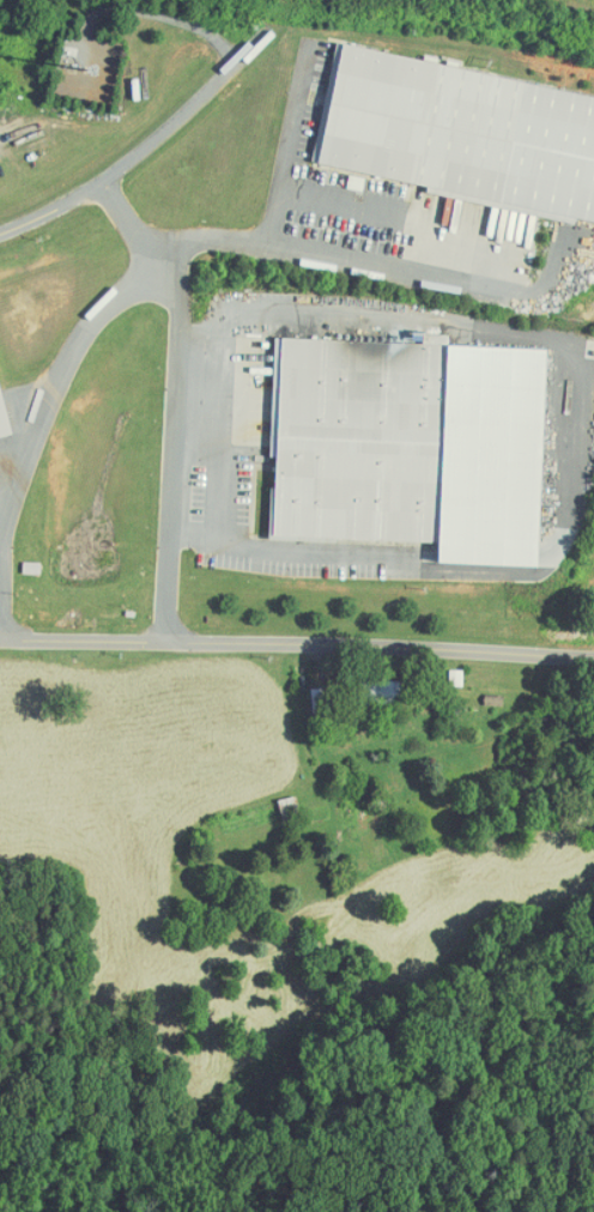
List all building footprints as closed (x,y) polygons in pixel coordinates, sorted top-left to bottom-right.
[(336,47),(315,164),(430,185),(428,193),(593,224),(593,95),(336,47)] [(547,349),(276,339),(272,457),(279,457),(277,489),(273,489),(271,537),(440,543),(439,563),(539,567),(547,349)] [(402,682),(355,681),(355,706),(396,707),(396,695),(402,696),(402,682)] [(280,801),(285,824),(302,820),(297,797),(280,801)]
